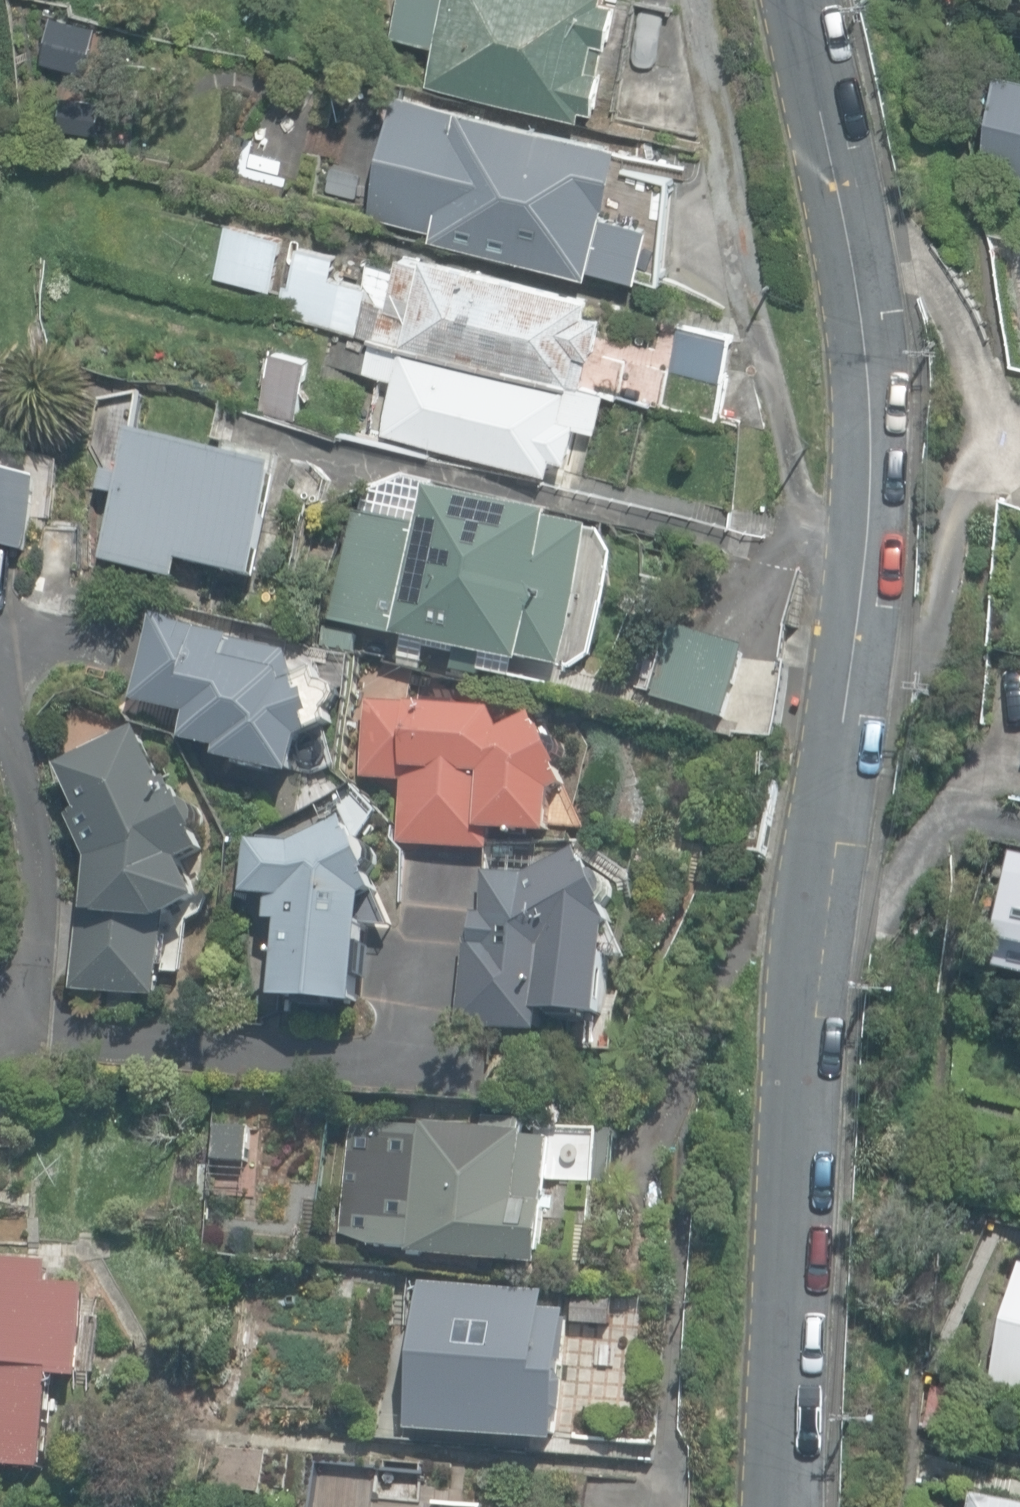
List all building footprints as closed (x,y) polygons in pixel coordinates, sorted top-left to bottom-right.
[(581,120),(583,111),(600,115),(610,73),(603,71),(609,44),(615,46),(624,7),(606,3),(607,0),(401,0),(393,37),(438,47),(429,85),(581,120)] [(1001,70),(985,164),(1019,170),(1019,73),(1001,70)] [(431,237),(585,275),(588,265),(636,276),(649,222),(596,209),(612,146),(398,94),(369,212),(433,228),(431,237)] [(214,278),(270,291),(283,239),(227,226),(214,278)] [(278,312),(584,385),(592,354),(596,355),(605,316),(590,312),(594,297),(427,257),(425,263),(401,257),(398,268),(370,262),(364,285),(332,277),(337,255),(299,246),(290,284),(286,283),(278,312)] [(670,371),(723,382),(733,335),(679,324),(670,371)] [(324,364),(356,373),(365,337),(333,329),(324,364)] [(384,434),(550,473),(554,458),(570,462),(578,429),(599,434),(609,392),(374,337),(366,373),(397,380),(384,434)] [(254,410),(296,419),(309,362),(267,352),(254,410)] [(136,385),(95,376),(89,403),(131,412),(136,385)] [(102,560),(176,580),(181,560),(255,579),(283,471),(134,432),(123,475),(105,471),(100,490),(119,495),(102,560)] [(25,552),(30,531),(38,479),(0,468),(0,546),(25,552)] [(483,671),(561,688),(566,669),(595,657),(617,557),(605,536),(594,534),(556,525),(557,519),(433,491),(433,487),(405,481),(365,493),(360,516),(355,514),(331,624),(424,645),(419,665),(482,679),(483,671)] [(244,774),(276,781),(278,770),(312,778),(317,738),(335,729),(320,673),(290,681),(285,658),(228,646),(229,640),(156,624),(141,698),(200,711),(193,741),(229,749),(227,758),(246,763),(244,774)] [(662,703),(722,721),(744,651),(684,633),(662,703)] [(398,845),(492,853),(494,832),(553,838),(557,796),(572,790),(537,717),(503,735),(496,712),(368,701),(361,777),(404,781),(398,845)] [(74,994),(160,1001),(165,920),(205,901),(188,866),(208,856),(173,784),(170,785),(144,731),(64,770),(86,815),(74,821),(87,846),(74,994)] [(288,1000),(374,1008),(383,903),(394,897),(360,824),(311,847),(263,843),(258,897),(283,899),(281,923),(294,924),(288,1000)] [(457,1026),(546,1035),(548,1015),(609,1021),(618,926),(583,853),(529,881),(487,877),(483,917),(474,916),(471,943),(465,942),(457,1026)] [(1019,975),(1019,864),(995,969),(1019,975)] [(410,1255),(542,1267),(548,1204),(546,1203),(552,1141),(526,1138),(526,1131),(523,1131),(524,1123),(484,1119),(483,1129),(424,1123),(423,1128),(378,1124),(377,1130),(351,1128),(341,1236),(368,1238),(367,1246),(410,1250),(410,1255)] [(252,1159),(255,1123),(218,1120),(215,1156),(252,1159)] [(557,1179),(614,1183),(617,1135),(561,1131),(557,1179)] [(89,1286),(50,1283),(52,1262),(0,1257),(0,1465),(44,1469),(52,1377),(81,1379),(89,1286)] [(1019,1390),(1019,1269),(991,1383),(1019,1390)] [(408,1430),(561,1442),(571,1313),(550,1312),(551,1293),(420,1283),(408,1430)] [(920,1430),(957,1436),(965,1386),(928,1380),(920,1430)] [(977,1496),(974,1506),(1019,1506),(1019,1504),(977,1496)]
